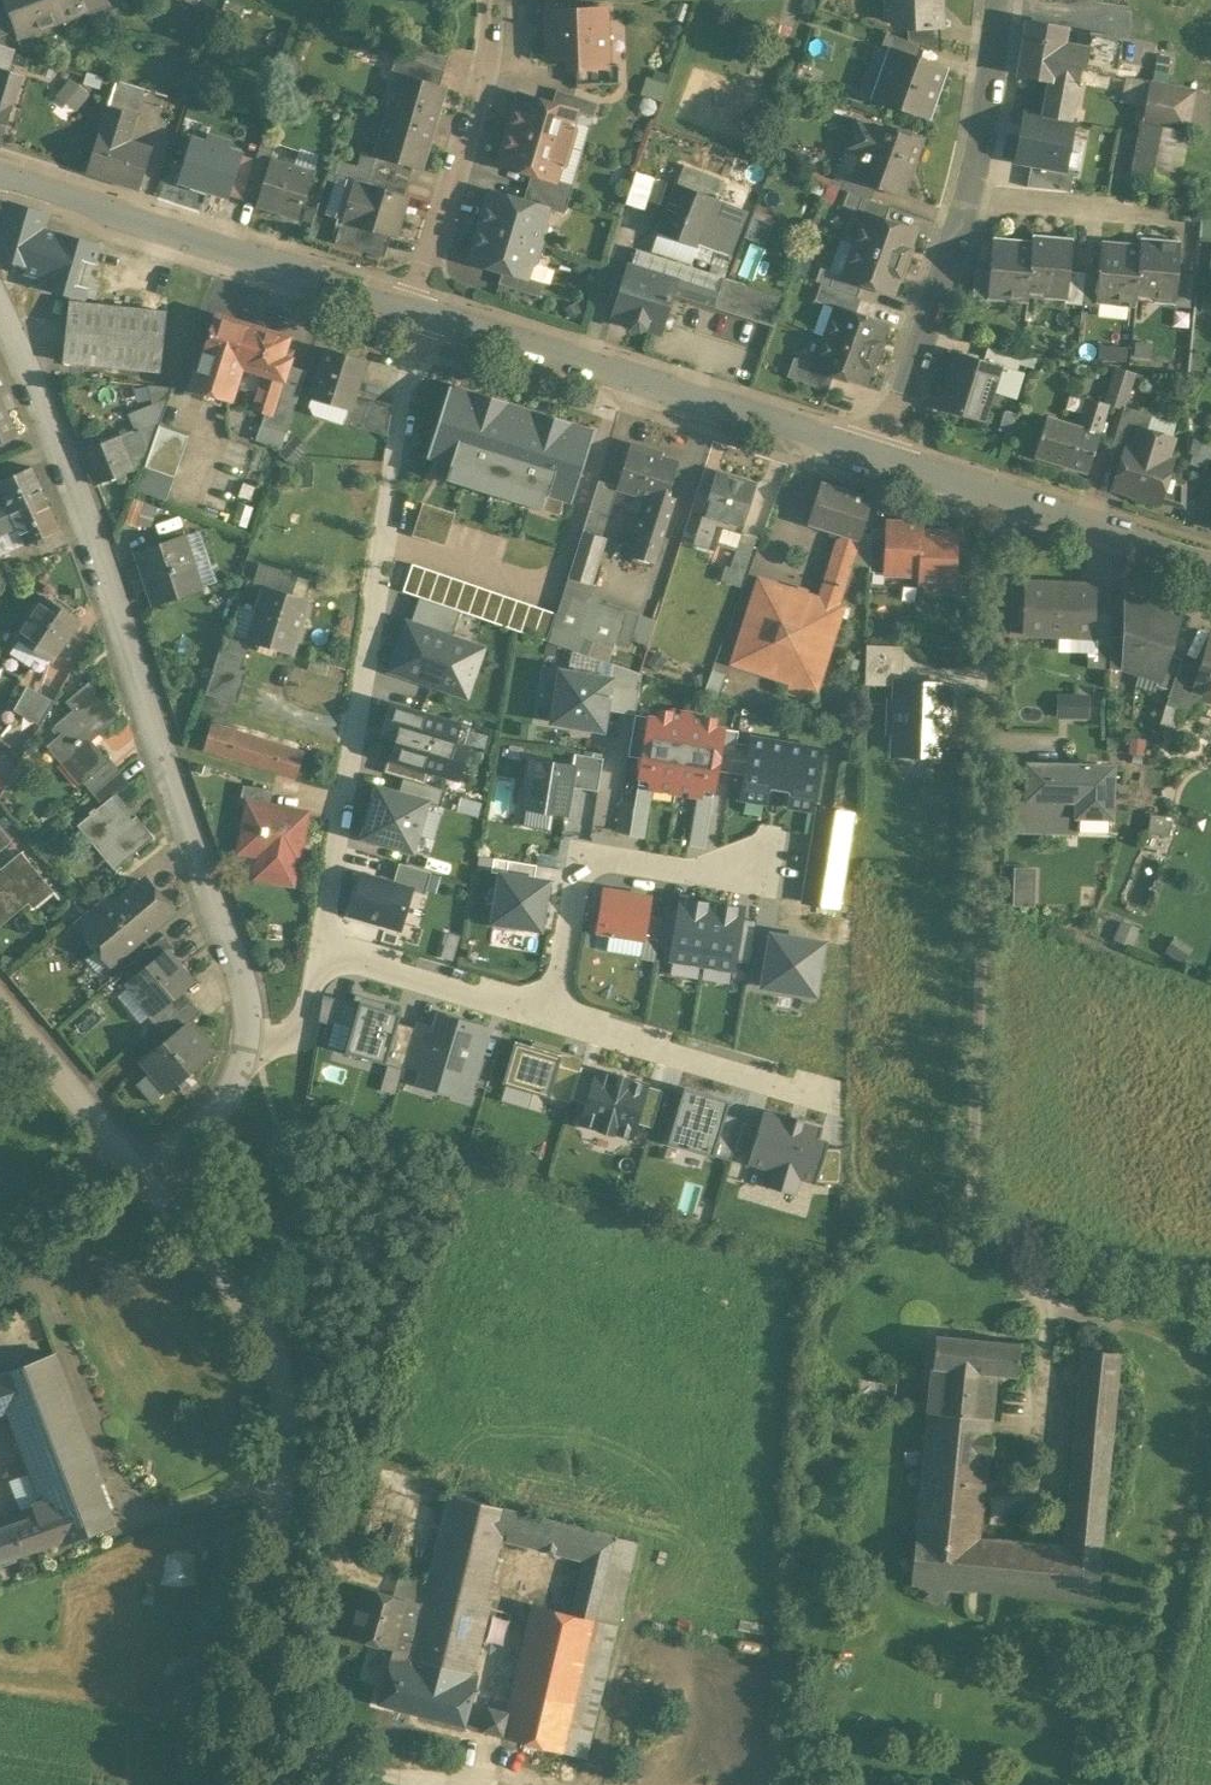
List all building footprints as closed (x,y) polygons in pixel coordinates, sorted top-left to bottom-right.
[(5,4),(16,31),(18,37),(35,30),(32,23),(62,12),(57,0),(4,0),(5,4)] [(62,12),(91,1),(93,8),(110,1),(110,0),(57,0),(62,12)] [(889,16),(908,16),(908,27),(915,27),(941,27),(942,27),(941,0),(888,0),(889,16)] [(0,6),(0,37),(16,31),(5,4),(0,6)] [(606,9),(548,11),(550,58),(552,58),(552,56),(571,55),(572,67),(576,67),(608,66),(608,64),(606,9)] [(1067,28),(1028,22),(1020,74),(1051,80),(1044,116),(1071,121),(1081,66),(1085,67),(1087,67),(1090,49),(1089,48),(1064,44),(1067,28)] [(941,27),(915,27),(908,27),(908,40),(922,45),(942,52),(941,27)] [(1124,38),(1091,32),(1089,48),(1090,49),(1087,67),(1085,67),(1085,69),(1117,75),(1124,38)] [(908,40),(887,33),(882,47),(890,50),(890,51),(895,52),(895,51),(917,58),(922,45),(908,40)] [(450,54),(412,40),(407,56),(445,70),(450,54)] [(0,45),(0,71),(1,69),(10,71),(16,49),(0,45)] [(917,58),(895,51),(895,52),(890,51),(875,94),(931,114),(947,69),(917,58)] [(407,56),(398,53),(392,71),(399,73),(400,72),(404,74),(440,84),(445,70),(407,56)] [(608,66),(576,67),(577,84),(620,83),(620,64),(608,64),(608,66)] [(1,69),(0,71),(0,146),(1,146),(23,75),(10,71),(1,69)] [(658,72),(654,82),(670,87),(673,78),(658,72)] [(440,84),(404,74),(392,115),(388,113),(388,114),(434,128),(446,86),(440,84)] [(74,112),(92,92),(73,75),(55,95),(74,112)] [(1124,98),(1144,102),(1148,80),(1127,77),(1124,98)] [(146,89),(117,79),(109,105),(138,114),(146,89)] [(650,80),(644,97),(663,104),(670,87),(654,82),(650,80)] [(1197,89),(1151,80),(1128,194),(1151,196),(1160,151),(1178,155),(1183,131),(1188,132),(1197,89)] [(598,103),(557,89),(553,103),(576,110),(576,111),(594,116),(598,103)] [(1197,89),(1188,132),(1207,136),(1210,116),(1210,92),(1197,89)] [(553,103),(521,94),(510,129),(569,146),(574,129),(572,125),(576,111),(576,110),(553,103)] [(138,114),(109,105),(101,132),(100,131),(87,172),(140,189),(153,149),(130,141),(138,114)] [(434,128),(388,114),(387,115),(392,117),(381,155),(376,153),(375,155),(377,156),(413,167),(422,169),(423,168),(422,167),(434,129),(435,128),(434,128)] [(1027,116),(1017,167),(1068,176),(1077,125),(1027,116)] [(921,143),(857,120),(847,148),(864,154),(863,158),(864,158),(858,174),(857,177),(877,184),(903,193),(921,143)] [(251,138),(202,125),(186,184),(234,197),(251,138)] [(569,146),(510,129),(500,163),(532,173),(555,179),(559,165),(564,163),(569,146)] [(277,142),(264,138),(254,166),(268,170),(272,158),(277,142)] [(312,171),(314,171),(319,156),(305,152),(299,171),(311,175),(312,171)] [(413,167),(377,156),(373,170),(409,180),(413,167)] [(299,171),(272,163),(273,158),(272,158),(268,170),(257,204),(257,205),(258,206),(259,205),(298,217),(297,218),(299,218),(314,171),(312,171),(311,175),(299,171)] [(330,172),(363,181),(369,183),(373,170),(334,158),(330,172)] [(268,170),(254,166),(243,200),(257,204),(268,170)] [(684,166),(677,183),(718,199),(724,182),(684,166)] [(409,180),(373,170),(369,183),(405,194),(409,180)] [(877,184),(857,177),(858,174),(846,170),(839,187),(849,191),(872,199),(877,184)] [(555,179),(532,173),(528,187),(570,199),(574,184),(555,179)] [(369,183),(363,181),(362,182),(348,178),(336,218),(343,220),(343,219),(351,221),(350,224),(391,236),(397,238),(398,236),(397,236),(409,197),(410,195),(405,194),(369,183)] [(718,199),(677,183),(658,232),(698,247),(699,247),(717,200),(718,199)] [(570,199),(528,187),(524,201),(547,208),(565,213),(570,199)] [(625,214),(639,219),(647,191),(633,187),(625,214)] [(524,201),(492,191),(481,225),(540,243),(545,226),(543,222),(547,208),(524,201)] [(872,199),(849,191),(844,205),(868,214),(868,213),(886,220),(891,206),(872,199)] [(740,209),(717,200),(699,247),(698,247),(694,257),(711,263),(711,264),(712,264),(710,272),(710,273),(725,277),(728,269),(733,255),(736,256),(737,253),(724,249),(732,228),(740,209)] [(10,203),(0,240),(0,255),(32,265),(33,265),(44,230),(48,214),(10,203)] [(740,209),(732,228),(741,232),(749,212),(740,209)] [(886,220),(868,213),(868,214),(856,245),(906,263),(912,248),(910,247),(916,231),(886,220)] [(391,236),(350,224),(351,221),(343,219),(343,220),(336,242),(385,257),(391,236)] [(540,243),(481,225),(471,260),(503,270),(526,277),(527,276),(544,281),(548,268),(531,262),(535,260),(540,243)] [(732,228),(724,249),(737,253),(754,260),(762,240),(741,232),(732,228)] [(98,245),(44,230),(33,265),(32,265),(30,272),(49,277),(46,286),(70,293),(69,303),(82,304),(98,245)] [(694,257),(698,247),(658,232),(649,253),(691,266),(694,257)] [(1034,241),(994,237),(991,269),(989,289),(1006,290),(1006,295),(1029,297),(1034,241)] [(1035,238),(1029,291),(1067,295),(1072,242),(1035,238)] [(1183,242),(1142,238),(1142,246),(1137,297),(1175,300),(1177,300),(1180,274),(1183,242)] [(1142,246),(1101,242),(1099,272),(1096,299),(1099,299),(1137,303),(1137,297),(1142,246)] [(906,263),(856,245),(845,276),(863,283),(893,294),(899,277),(900,278),(906,263)] [(715,308),(725,277),(710,273),(710,272),(691,266),(649,253),(637,249),(632,265),(677,279),(672,294),(715,308)] [(632,265),(631,264),(615,315),(616,318),(628,321),(631,327),(640,330),(646,327),(658,331),(661,330),(661,327),(668,329),(671,328),(674,318),(673,316),(666,313),(672,294),(677,279),(632,265)] [(845,276),(821,267),(816,281),(858,296),(863,283),(845,276)] [(991,269),(975,267),(972,302),(987,303),(989,289),(991,269)] [(526,277),(503,270),(499,284),(540,296),(545,282),(544,281),(527,276),(526,277)] [(1082,304),(1085,272),(1070,270),(1067,302),(1082,304)] [(1085,272),(1082,304),(1098,305),(1099,299),(1096,299),(1099,272),(1085,272)] [(1194,275),(1180,274),(1177,300),(1175,300),(1175,305),(1191,306),(1194,275)] [(725,277),(715,308),(774,326),(785,296),(725,277)] [(858,296),(821,283),(815,301),(838,309),(838,307),(856,314),(862,298),(858,296)] [(82,304),(69,303),(62,362),(160,373),(167,313),(82,304)] [(856,314),(838,307),(838,309),(827,337),(877,355),(883,340),(880,339),(886,325),(856,314)] [(252,327),(215,315),(192,389),(230,401),(241,366),(240,366),(252,327)] [(291,337),(253,325),(252,327),(240,366),(241,366),(264,374),(253,409),(266,413),(273,415),(279,395),(284,380),(285,380),(290,366),(292,358),(285,355),(291,337)] [(877,355),(827,337),(817,365),(817,366),(835,373),(864,384),(870,369),(872,370),(877,355)] [(1023,356),(989,346),(985,357),(986,357),(1001,362),(1000,366),(1018,372),(1023,356)] [(366,360),(328,348),(313,397),(349,408),(350,409),(355,393),(366,360)] [(960,349),(944,401),(984,414),(992,389),(1000,366),(1001,362),(986,357),(985,357),(960,349)] [(817,365),(795,357),(788,376),(828,391),(835,373),(817,366),(817,365)] [(1,396),(1,397),(12,392),(0,364),(0,397),(1,396)] [(284,380),(279,395),(297,401),(306,372),(290,366),(285,380),(284,380)] [(1018,372),(1000,366),(992,389),(1016,397),(1024,374),(1018,372)] [(1134,374),(1118,369),(1107,402),(1123,407),(1134,374)] [(474,393),(452,386),(453,384),(451,383),(428,457),(436,459),(434,466),(452,472),(454,465),(483,474),(481,481),(515,492),(517,485),(546,494),(544,501),(562,507),(564,500),(572,503),(596,429),(594,429),(593,431),(571,424),(572,424),(537,413),(519,408),(519,407),(518,407),(509,404),(474,393)] [(172,388),(150,385),(154,402),(161,419),(172,388)] [(355,393),(350,409),(349,408),(344,422),(361,427),(371,398),(355,393)] [(286,434),(297,401),(279,395),(273,415),(266,413),(262,426),(286,434)] [(18,434),(1,397),(1,396),(0,397),(0,442),(18,434)] [(349,408),(313,397),(310,406),(312,413),(344,422),(349,408)] [(371,398),(361,427),(388,434),(392,404),(371,398)] [(1109,407),(1089,399),(1083,418),(1080,417),(1077,426),(1087,429),(1100,433),(1109,407)] [(154,402),(129,413),(136,430),(161,419),(154,402)] [(1152,415),(1125,406),(1112,447),(1125,452),(1133,426),(1147,431),(1152,415)] [(1077,426),(1048,417),(1036,457),(1088,473),(1100,433),(1087,429),(1077,426)] [(136,430),(122,436),(135,469),(145,466),(161,420),(161,419),(136,430)] [(189,436),(160,426),(145,467),(175,477),(189,436)] [(1147,431),(1133,426),(1125,452),(1114,487),(1160,502),(1168,475),(1173,460),(1167,459),(1174,439),(1147,431)] [(122,436),(82,451),(95,484),(135,469),(122,436)] [(654,452),(630,444),(616,488),(655,500),(664,503),(666,495),(676,463),(653,456),(654,452)] [(0,481),(0,488),(6,501),(0,504),(0,519),(47,497),(33,466),(0,481)] [(754,486),(714,474),(711,485),(705,484),(702,494),(707,495),(702,513),(722,519),(742,526),(754,486)] [(1187,481),(1168,475),(1160,502),(1186,510),(1187,481)] [(874,499),(822,482),(809,523),(848,536),(859,539),(861,540),(874,499)] [(616,488),(599,483),(590,511),(607,517),(616,488)] [(1200,524),(1210,527),(1210,488),(1200,524)] [(664,503),(655,500),(652,508),(650,507),(635,554),(655,561),(675,497),(666,495),(664,503)] [(0,519),(0,537),(19,528),(27,545),(61,528),(47,497),(0,519)] [(134,498),(126,523),(138,527),(139,526),(147,502),(134,498)] [(157,506),(147,502),(139,526),(150,526),(157,506)] [(426,506),(416,534),(444,543),(453,515),(426,506)] [(607,517),(590,511),(584,532),(601,537),(607,517)] [(722,519),(702,513),(694,539),(714,546),(722,519)] [(924,524),(887,522),(887,529),(885,572),(920,574),(921,574),(923,532),(924,532),(924,524)] [(0,537),(0,557),(27,545),(19,528),(0,537)] [(887,529),(872,528),(870,572),(885,572),(887,529)] [(742,530),(738,544),(754,549),(758,535),(742,530)] [(184,536),(201,587),(215,582),(199,532),(184,536)] [(601,537),(584,532),(564,594),(587,602),(607,539),(601,537)] [(924,532),(923,532),(921,574),(920,574),(919,582),(954,584),(956,584),(958,552),(959,534),(924,532)] [(184,536),(137,552),(155,604),(202,588),(201,587),(184,536)] [(821,599),(760,579),(733,663),(756,670),(762,672),(791,681),(788,691),(805,696),(808,687),(817,690),(844,606),(838,604),(859,539),(848,536),(847,537),(839,541),(821,599)] [(754,549),(738,544),(731,567),(746,572),(754,549)] [(972,553),(958,552),(956,584),(954,584),(953,595),(968,596),(970,596),(972,553)] [(414,563),(404,591),(417,596),(427,568),(414,563)] [(298,576),(260,564),(254,584),(265,587),(258,611),(260,612),(252,639),(251,640),(293,653),(309,599),(293,594),(298,576)] [(731,567),(727,565),(722,579),(742,585),(746,572),(731,567)] [(427,568),(417,596),(421,597),(430,600),(440,573),(427,568)] [(10,580),(0,571),(0,593),(10,580)] [(440,573),(430,600),(443,605),(453,577),(440,573)] [(453,577),(443,605),(456,609),(466,582),(453,577)] [(466,582),(456,609),(462,611),(469,614),(479,586),(466,582)] [(1097,585),(1025,583),(1025,585),(1027,585),(1026,610),(1024,610),(1023,633),(1052,634),(1094,636),(1095,636),(1096,613),(1097,585)] [(482,619),(492,591),(479,586),(469,614),(482,619)] [(482,619),(495,623),(505,595),(492,591),(482,619)] [(564,594),(553,628),(612,647),(616,633),(623,613),(564,594)] [(495,623),(508,628),(518,600),(505,595),(495,623)] [(81,619),(47,596),(18,638),(21,640),(39,652),(51,660),(66,638),(68,639),(81,619)] [(421,597),(411,624),(452,638),(462,611),(456,609),(443,605),(430,600),(421,597)] [(1156,607),(1127,597),(1125,637),(1124,666),(1126,666),(1140,671),(1151,638),(1146,637),(1156,607)] [(508,628),(521,632),(531,604),(518,600),(508,628)] [(521,632),(534,637),(544,609),(531,604),(521,632)] [(240,606),(232,633),(249,638),(252,639),(260,612),(258,611),(240,606)] [(1180,615),(1156,607),(1146,637),(1151,638),(1140,671),(1159,677),(1160,677),(1168,654),(1180,615)] [(534,637),(547,641),(557,614),(544,609),(534,637)] [(623,613),(616,633),(649,644),(656,623),(623,613)] [(1111,613),(1096,613),(1095,636),(1094,636),(1094,644),(1110,645),(1111,613)] [(411,624),(408,623),(392,669),(453,691),(462,665),(476,670),(483,649),(452,638),(411,624)] [(612,647),(553,628),(549,641),(608,661),(612,647)] [(232,633),(226,648),(244,654),(249,638),(232,633)] [(1094,636),(1052,634),(1051,654),(1088,656),(1089,649),(1093,650),(1094,644),(1094,636)] [(1125,637),(1111,636),(1110,669),(1125,671),(1126,666),(1124,666),(1125,637)] [(1203,663),(1195,665),(1194,667),(1201,669),(1195,690),(1202,692),(1210,695),(1210,639),(1203,663)] [(39,652),(21,640),(12,652),(30,664),(39,652)] [(1110,645),(1094,644),(1093,650),(1089,649),(1088,656),(1088,667),(1109,669),(1110,645)] [(226,648),(221,647),(216,662),(239,670),(244,654),(226,648)] [(1183,658),(1168,654),(1160,677),(1159,677),(1156,685),(1158,686),(1171,690),(1172,690),(1180,663),(1181,663),(1183,658)] [(202,708),(225,715),(239,670),(216,662),(202,708)] [(614,663),(611,678),(613,678),(608,710),(636,714),(643,673),(614,663)] [(1181,663),(1180,663),(1172,690),(1171,690),(1166,705),(1196,714),(1202,692),(1195,690),(1201,669),(1194,667),(1181,663)] [(727,674),(713,669),(704,695),(717,699),(727,674)] [(561,670),(552,721),(604,730),(608,710),(613,678),(611,678),(561,670)] [(118,720),(88,684),(70,699),(77,707),(59,722),(66,731),(52,743),(64,759),(61,762),(81,786),(85,783),(110,762),(93,741),(118,720)] [(947,688),(900,686),(900,684),(899,684),(898,704),(893,704),(892,728),(909,729),(908,750),(945,751),(947,688)] [(55,700),(29,686),(16,709),(42,723),(55,700)] [(1060,716),(1091,717),(1091,693),(1061,693),(1060,716)] [(392,758),(392,759),(431,771),(445,775),(448,763),(463,768),(470,747),(465,746),(471,727),(391,703),(381,735),(398,740),(392,758)] [(639,785),(676,791),(689,714),(661,710),(660,718),(650,717),(643,758),(639,785)] [(629,756),(643,758),(650,717),(636,714),(629,756)] [(689,714),(676,791),(713,796),(718,770),(724,728),(715,727),(716,719),(689,714)] [(303,752),(212,723),(203,751),(294,779),(303,752)] [(739,731),(724,728),(718,770),(732,773),(737,742),(739,731)] [(788,745),(752,739),(751,745),(746,775),(743,797),(767,800),(770,783),(781,785),(788,745)] [(737,742),(732,773),(746,775),(751,745),(737,742)] [(788,745),(781,785),(792,787),(790,804),(814,808),(824,751),(788,745)] [(573,768),(570,787),(599,791),(605,758),(576,753),(573,768)] [(392,759),(392,758),(389,757),(384,772),(404,778),(427,784),(431,771),(392,759)] [(526,806),(566,813),(570,787),(573,768),(533,761),(526,806)] [(110,762),(85,783),(94,793),(119,772),(110,762)] [(1018,791),(1017,829),(1111,831),(1112,767),(1029,765),(1029,791),(1018,791)] [(119,772),(94,793),(104,805),(114,796),(128,784),(119,772)] [(404,778),(400,794),(427,802),(441,806),(446,790),(427,784),(404,778)] [(274,790),(244,786),(241,805),(249,806),(250,803),(271,806),(274,790)] [(400,794),(379,788),(365,836),(413,850),(418,834),(427,802),(400,794)] [(134,819),(114,796),(104,805),(96,812),(94,810),(89,813),(91,815),(80,825),(81,826),(83,824),(102,846),(99,848),(100,849),(110,841),(127,862),(155,838),(137,816),(134,819)] [(446,807),(441,806),(427,802),(418,834),(436,840),(446,807)] [(271,806),(250,803),(249,806),(241,852),(272,857),(268,877),(292,881),(295,861),(299,861),(307,812),(271,806)] [(819,808),(815,835),(850,841),(855,814),(819,808)] [(1171,832),(1174,816),(1153,812),(1150,828),(1171,832)] [(13,841),(0,825),(0,851),(13,841)] [(815,835),(812,851),(848,858),(850,841),(815,835)] [(100,849),(118,870),(127,862),(110,841),(100,849)] [(848,858),(812,851),(809,868),(845,874),(848,858)] [(0,870),(0,920),(47,881),(22,852),(0,870)] [(499,870),(536,876),(537,865),(495,858),(492,872),(499,873),(499,870)] [(400,863),(394,884),(412,889),(412,890),(426,895),(433,872),(400,863)] [(1016,866),(1016,904),(1038,904),(1038,866),(1016,866)] [(845,874),(809,868),(806,885),(842,890),(845,874)] [(499,873),(490,924),(543,933),(552,879),(536,876),(499,870),(499,873)] [(412,890),(412,889),(394,884),(364,875),(352,914),(401,928),(412,890)] [(118,904),(87,930),(96,940),(93,943),(101,953),(104,950),(112,959),(111,960),(112,962),(114,960),(113,959),(170,912),(171,913),(172,912),(171,910),(170,911),(165,905),(165,899),(157,889),(152,888),(146,882),(147,881),(146,880),(144,881),(145,882),(118,904)] [(842,890),(806,885),(803,902),(840,907),(842,890)] [(645,940),(652,897),(605,889),(598,932),(645,940)] [(109,893),(78,919),(87,930),(118,904),(109,893)] [(703,963),(713,904),(681,898),(680,907),(673,951),(671,958),(703,963)] [(743,918),(745,909),(713,904),(703,963),(735,968),(736,961),(743,918)] [(673,951),(680,907),(665,905),(658,948),(673,951)] [(758,920),(743,918),(736,961),(751,963),(758,920)] [(767,928),(763,993),(826,997),(830,932),(767,928)] [(165,934),(143,952),(152,964),(167,951),(168,952),(175,946),(165,934)] [(152,964),(130,982),(154,1012),(155,1012),(182,989),(192,981),(168,952),(167,951),(152,964)] [(182,989),(155,1012),(154,1012),(149,1016),(158,1028),(192,1000),(182,989)] [(325,994),(320,1021),(333,1025),(341,1000),(325,994)] [(192,1000),(158,1028),(168,1039),(187,1023),(188,1024),(202,1013),(192,1000)] [(399,1023),(402,1013),(361,1001),(346,1052),(387,1064),(399,1023)] [(436,1028),(423,1070),(441,1075),(437,1088),(469,1098),(473,1084),(482,1056),(490,1028),(440,1014),(436,1028)] [(405,1064),(423,1070),(436,1028),(417,1022),(416,1028),(405,1064)] [(168,1039),(142,1060),(153,1073),(168,1091),(213,1054),(188,1024),(187,1023),(168,1039)] [(399,1023),(387,1064),(404,1069),(405,1064),(416,1028),(399,1023)] [(516,1041),(504,1083),(506,1084),(534,1092),(551,1097),(560,1065),(563,1055),(532,1046),(516,1041)] [(560,1065),(581,1071),(582,1066),(585,1057),(533,1041),(532,1046),(563,1055),(560,1065)] [(482,1056),(473,1084),(487,1088),(495,1061),(482,1056)] [(560,1065),(551,1097),(571,1103),(573,1098),(581,1071),(560,1065)] [(573,1098),(587,1103),(596,1070),(582,1066),(581,1071),(573,1098)] [(597,1068),(596,1070),(587,1103),(581,1123),(599,1129),(598,1130),(615,1135),(615,1134),(633,1139),(638,1123),(649,1086),(650,1084),(631,1078),(632,1077),(616,1072),(615,1073),(597,1068)] [(139,1085),(154,1103),(168,1091),(153,1073),(139,1085)] [(534,1092),(506,1084),(501,1100),(529,1109),(534,1092)] [(664,1090),(649,1086),(638,1123),(653,1127),(664,1090)] [(685,1087),(668,1142),(715,1156),(727,1114),(731,1100),(685,1087)] [(750,1156),(748,1163),(772,1170),(767,1186),(796,1195),(801,1179),(817,1184),(817,1183),(828,1148),(830,1142),(820,1139),(824,1127),(804,1121),(805,1119),(803,1119),(801,1125),(792,1122),(793,1116),(791,1115),(790,1117),(765,1110),(760,1123),(750,1156)] [(727,1114),(715,1156),(731,1161),(734,1151),(744,1119),(727,1114)] [(734,1151),(750,1156),(760,1123),(744,1119),(734,1151)] [(828,1148),(817,1183),(842,1184),(844,1147),(828,1148)] [(1020,1344),(937,1336),(934,1366),(929,1413),(993,1419),(997,1374),(1017,1376),(1020,1344)] [(0,1375),(0,1393),(7,1412),(41,1503),(105,1481),(57,1354),(0,1375)] [(993,1419),(929,1413),(912,1583),(966,1589),(972,1537),(981,1538),(993,1419)] [(41,1503),(36,1505),(39,1517),(12,1526),(21,1552),(20,1553),(20,1554),(62,1539),(63,1541),(114,1522),(104,1497),(100,1499),(95,1485),(105,1482),(105,1481),(41,1503)] [(551,1520),(449,1494),(428,1585),(424,1584),(421,1594),(426,1595),(414,1645),(412,1655),(411,1659),(474,1674),(491,1602),(488,1601),(502,1542),(543,1552),(551,1520)] [(616,1536),(551,1520),(543,1552),(584,1562),(609,1567),(616,1536)] [(0,1530),(0,1560),(20,1553),(21,1552),(12,1526),(0,1530)] [(596,1619),(565,1752),(587,1758),(620,1622),(638,1542),(616,1536),(609,1567),(596,1619)] [(981,1538),(972,1537),(966,1589),(1098,1603),(1103,1551),(981,1538)] [(609,1567),(584,1562),(572,1614),(596,1619),(609,1567)] [(411,1591),(421,1594),(424,1584),(397,1578),(393,1596),(409,1600),(411,1591)] [(393,1596),(362,1589),(350,1640),(392,1650),(397,1651),(399,1642),(409,1600),(393,1596)] [(414,1645),(426,1595),(421,1594),(411,1591),(409,1600),(399,1642),(414,1645)] [(572,1614),(532,1605),(508,1715),(504,1736),(565,1752),(596,1619),(572,1614)] [(474,1674),(411,1659),(412,1655),(397,1651),(392,1650),(380,1702),(465,1725),(477,1675),(474,1674)] [(508,1715),(488,1710),(484,1731),(504,1736),(508,1715)]
